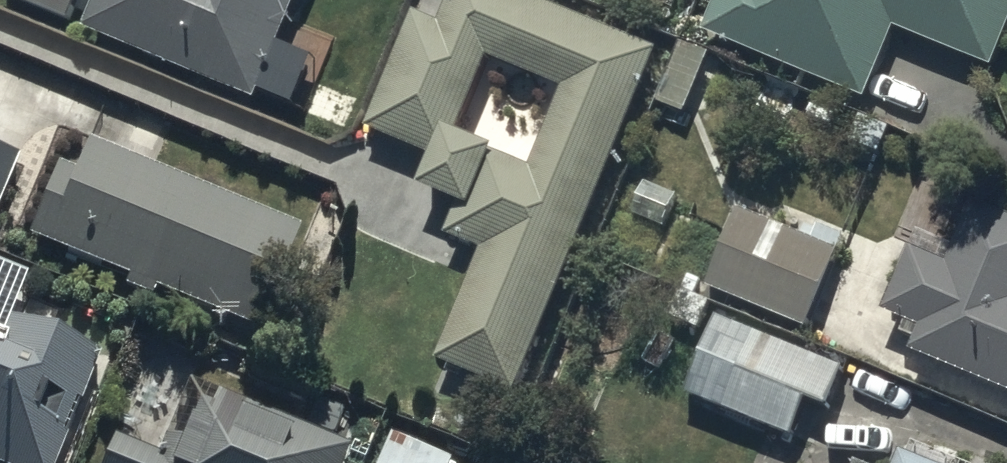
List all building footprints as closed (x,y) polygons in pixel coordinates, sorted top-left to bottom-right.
[(76,0),(20,0),(69,18),(76,0)] [(82,24),(255,92),(257,87),(291,100),(311,49),(276,35),(290,0),(92,0),(82,24)] [(651,42),(549,0),(442,0),(434,18),(407,7),(363,114),(360,121),(428,149),(414,180),(455,197),(442,227),(476,240),(429,353),(507,386),(651,42)] [(699,25),(859,91),(888,20),(987,60),(1006,11),(1006,0),(709,0),(699,25)] [(654,98),(682,110),(708,50),(679,38),(654,98)] [(300,222),(86,134),(75,161),(58,155),(28,228),(130,270),(126,279),(155,292),(160,282),(258,322),(300,222)] [(0,143),(0,198),(20,151),(0,143)] [(908,342),(1006,384),(1006,210),(970,195),(952,238),(915,222),(880,304),(900,312),(895,325),(910,331),(908,342)] [(799,233),(736,208),(706,286),(805,325),(841,231),(805,217),(799,233)] [(104,343),(17,307),(6,332),(0,329),(0,462),(55,462),(104,343)] [(842,365),(715,310),(683,384),(789,430),(805,394),(826,403),(842,365)] [(105,462),(341,462),(350,440),(194,379),(166,450),(117,430),(105,462)] [(453,452),(391,427),(376,462),(448,462),(453,452)] [(896,448),(891,462),(938,462),(896,448)]
